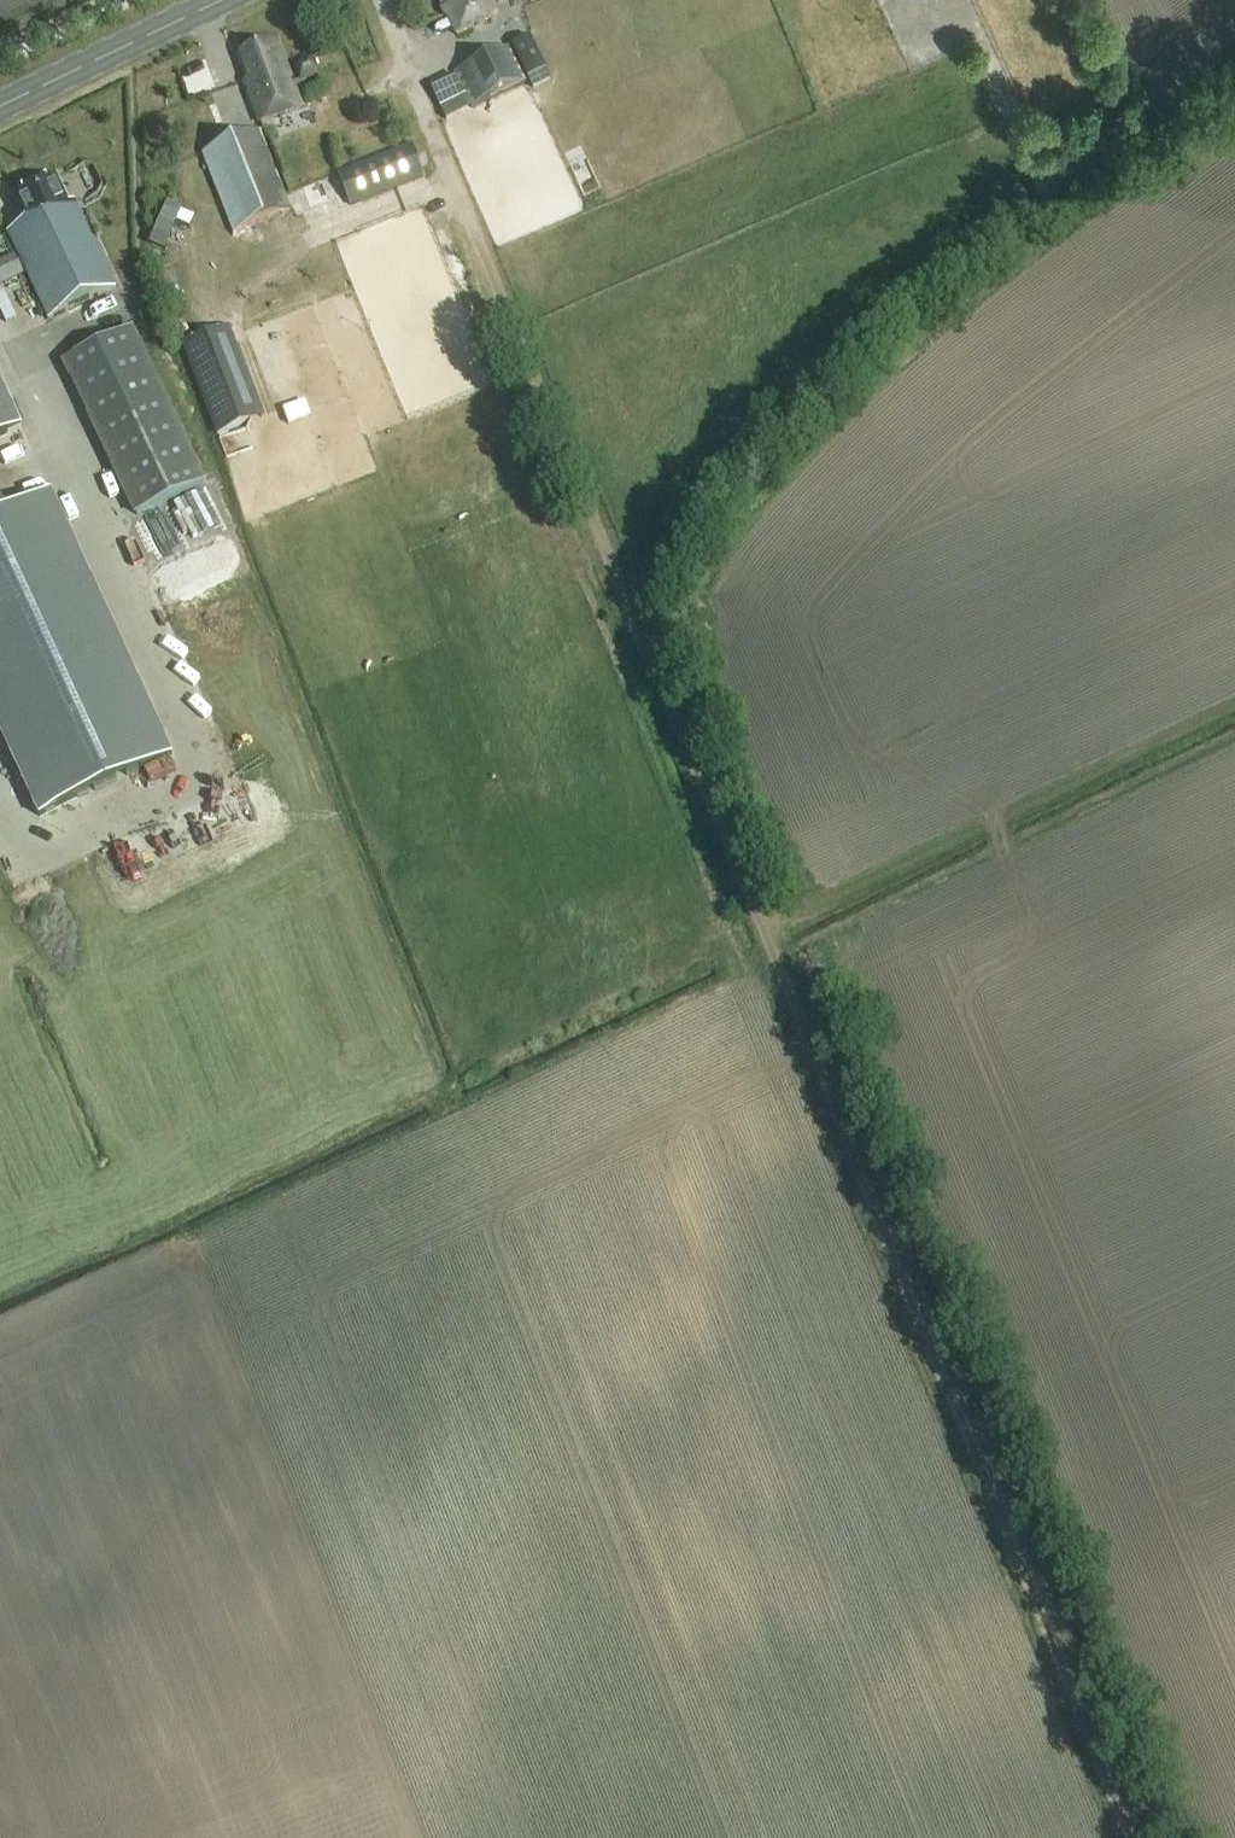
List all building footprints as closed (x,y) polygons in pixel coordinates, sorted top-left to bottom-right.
[(441,11),(453,37),(494,18),(486,0),(436,0),(441,11)] [(332,28),(311,37),(322,63),(343,54),(332,28)] [(532,38),(513,47),(528,79),(547,70),(532,38)] [(263,123),(300,109),(276,44),(244,56),(255,85),(249,87),(263,123)] [(454,74),(472,108),(526,82),(510,47),(454,74)] [(259,132),(202,154),(234,234),(290,212),(259,132)] [(406,147),(337,174),(349,204),(418,178),(406,147)] [(51,320),(115,290),(74,203),(69,205),(56,179),(37,188),(39,191),(32,195),(30,191),(12,199),(25,225),(9,233),(51,320)] [(181,345),(216,436),(264,417),(237,344),(242,342),(235,324),(181,345)] [(69,359),(106,439),(139,511),(200,484),(130,331),(69,359)] [(24,430),(0,377),(0,441),(24,430)] [(0,519),(0,733),(38,817),(173,756),(54,494),(0,519)]
